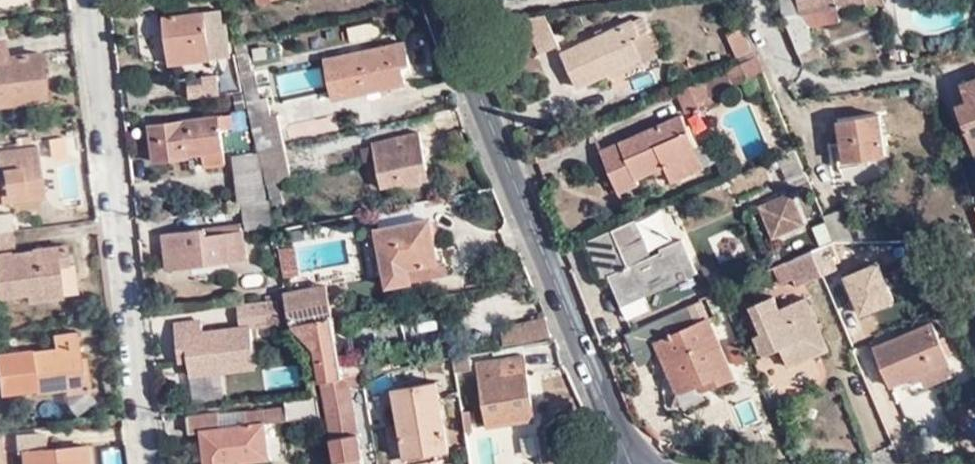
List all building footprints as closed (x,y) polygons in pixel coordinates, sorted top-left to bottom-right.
[(785,4),(788,22),(807,64),(828,55),(823,43),(819,44),(812,25),(807,12),(842,7),(878,3),(877,0),(784,0),(785,4)] [(844,21),(842,7),(807,12),(812,25),(844,21)] [(219,10),(168,16),(174,63),(215,58),(215,55),(234,52),(230,22),(221,23),(219,10)] [(648,17),(637,21),(644,35),(652,31),(653,31),(648,17)] [(550,19),(529,22),(541,51),(560,43),(550,19)] [(644,35),(637,21),(564,53),(579,86),(610,73),(644,59),(636,39),(644,35)] [(738,59),(757,52),(747,28),(727,37),(738,59)] [(662,58),(652,31),(644,35),(636,39),(644,59),(647,64),(662,58)] [(44,70),(42,51),(7,55),(4,39),(0,40),(0,104),(38,99),(35,71),(44,70)] [(240,43),(247,73),(256,71),(256,68),(252,49),(249,41),(240,43)] [(374,92),(385,89),(409,84),(405,62),(409,60),(405,43),(332,59),(340,99),(374,92)] [(265,47),(252,49),(256,68),(270,65),(265,47)] [(647,64),(644,59),(610,73),(612,78),(647,64)] [(767,75),(760,59),(728,72),(735,89),(767,75)] [(311,69),(277,73),(280,91),(314,87),(311,69)] [(47,97),(44,70),(35,71),(38,99),(47,97)] [(247,73),(251,91),(253,102),(263,100),(256,71),(247,73)] [(236,92),(247,91),(243,72),(234,73),(236,92)] [(728,72),(708,81),(714,97),(735,89),(728,72)] [(211,95),(236,92),(234,73),(209,76),(211,95)] [(965,82),(971,100),(962,103),(974,143),(974,78),(965,82)] [(714,97),(708,81),(678,93),(687,115),(716,103),(714,97)] [(387,96),(385,89),(374,92),(374,98),(387,96)] [(263,100),(253,102),(263,146),(264,150),(289,144),(282,116),(274,117),(270,99),(263,100)] [(878,112),(839,118),(842,141),(831,142),(833,161),(839,161),(840,165),(845,165),(845,160),(885,153),(878,112)] [(234,114),(152,124),(157,161),(189,157),(190,154),(204,153),(205,167),(229,164),(228,149),(224,150),(222,129),(236,127),(234,114)] [(683,115),(600,149),(616,189),(665,169),(671,185),(705,171),(683,115)] [(381,155),(387,187),(404,184),(405,187),(427,182),(434,180),(432,169),(424,132),(408,135),(378,142),(381,155)] [(67,135),(52,136),(55,157),(69,156),(67,135)] [(17,140),(18,148),(33,147),(31,138),(17,140)] [(296,179),(289,144),(264,150),(272,184),(283,181),(296,179)] [(18,148),(14,149),(16,162),(40,159),(38,146),(33,147),(18,148)] [(264,150),(263,146),(238,155),(251,201),(275,198),(272,184),(264,150)] [(14,149),(0,151),(0,176),(3,201),(45,196),(40,159),(16,162),(14,149)] [(809,173),(802,157),(799,151),(790,154),(783,157),(778,159),(789,182),(809,173)] [(289,203),(283,181),(272,184),(275,198),(277,206),(289,203)] [(731,225),(718,188),(681,202),(682,205),(652,215),(661,241),(706,224),(709,232),(731,225)] [(795,193),(765,206),(777,238),(808,225),(795,193)] [(275,198),(251,201),(249,201),(252,229),(281,225),(277,206),(275,198)] [(12,228),(24,226),(22,207),(0,209),(0,230),(12,228)] [(858,241),(847,210),(827,217),(838,242),(855,241),(858,241)] [(379,231),(388,270),(392,287),(415,283),(415,281),(451,274),(449,261),(442,262),(435,219),(379,230),(379,231)] [(620,245),(631,241),(624,223),(613,228),(620,245)] [(251,258),(248,228),(230,230),(230,232),(209,235),(208,227),(167,233),(171,268),(251,258)] [(0,230),(0,247),(14,245),(12,228),(0,230)] [(620,245),(613,228),(587,239),(604,279),(610,277),(617,295),(640,286),(643,293),(696,271),(683,240),(661,249),(662,253),(650,257),(642,237),(631,241),(620,245)] [(371,273),(388,270),(379,231),(363,233),(371,273)] [(837,271),(826,276),(831,289),(868,273),(864,262),(884,254),(879,240),(872,240),(858,241),(855,241),(857,247),(862,262),(837,271)] [(855,241),(838,242),(815,252),(824,277),(826,276),(837,271),(862,262),(857,247),(855,241)] [(0,257),(0,296),(43,290),(45,296),(65,294),(62,263),(69,263),(68,248),(40,252),(40,255),(15,258),(14,255),(0,257)] [(788,262),(776,268),(783,285),(796,280),(799,287),(824,277),(815,252),(788,262)] [(326,287),(279,295),(279,300),(284,325),(284,326),(292,325),(332,317),(326,287)] [(739,377),(712,316),(730,308),(723,291),(704,299),(632,329),(628,332),(642,365),(650,361),(657,340),(680,392),(682,393),(684,393),(685,393),(703,385),(706,392),(739,377)] [(776,298),(756,307),(766,334),(758,337),(764,351),(765,352),(766,353),(768,354),(769,354),(771,354),(773,354),(774,354),(776,353),(783,350),(791,369),(831,353),(809,300),(782,310),(776,298)] [(255,368),(250,329),(284,325),(279,300),(255,303),(237,305),(239,328),(203,332),(201,320),(174,323),(175,334),(183,333),(186,360),(187,360),(188,368),(216,365),(217,372),(255,368)] [(332,317),(292,325),(315,346),(322,380),(343,377),(340,360),(354,357),(351,337),(343,338),(343,332),(334,332),(332,317)] [(548,319),(502,328),(506,348),(554,338),(548,319)] [(912,378),(950,362),(952,361),(935,323),(877,347),(893,385),(912,378)] [(20,358),(23,391),(66,386),(67,390),(89,388),(87,365),(81,366),(77,331),(55,333),(56,347),(33,350),(31,336),(0,340),(0,361),(20,358)] [(186,360),(183,333),(175,334),(178,361),(186,360)] [(751,361),(742,339),(730,345),(739,366),(751,361)] [(528,355),(482,362),(490,426),(537,418),(528,355)] [(472,359),(456,361),(458,372),(473,370),(472,359)] [(955,376),(950,362),(912,378),(914,385),(924,382),(927,389),(955,376)] [(217,372),(216,365),(188,368),(189,376),(217,372)] [(343,377),(322,380),(338,463),(365,463),(351,386),(365,384),(363,374),(343,377)] [(441,382),(394,389),(406,459),(451,452),(441,382)] [(192,414),(194,430),(204,428),(209,463),(227,463),(270,457),(266,421),(284,419),(305,416),(306,420),(321,418),(316,395),(285,399),(286,406),(283,406),(248,411),(249,423),(219,427),(217,411),(192,414)] [(478,431),(473,410),(465,412),(469,433),(478,431)] [(17,438),(18,452),(23,452),(24,463),(88,463),(86,446),(46,450),(44,434),(17,438)]
